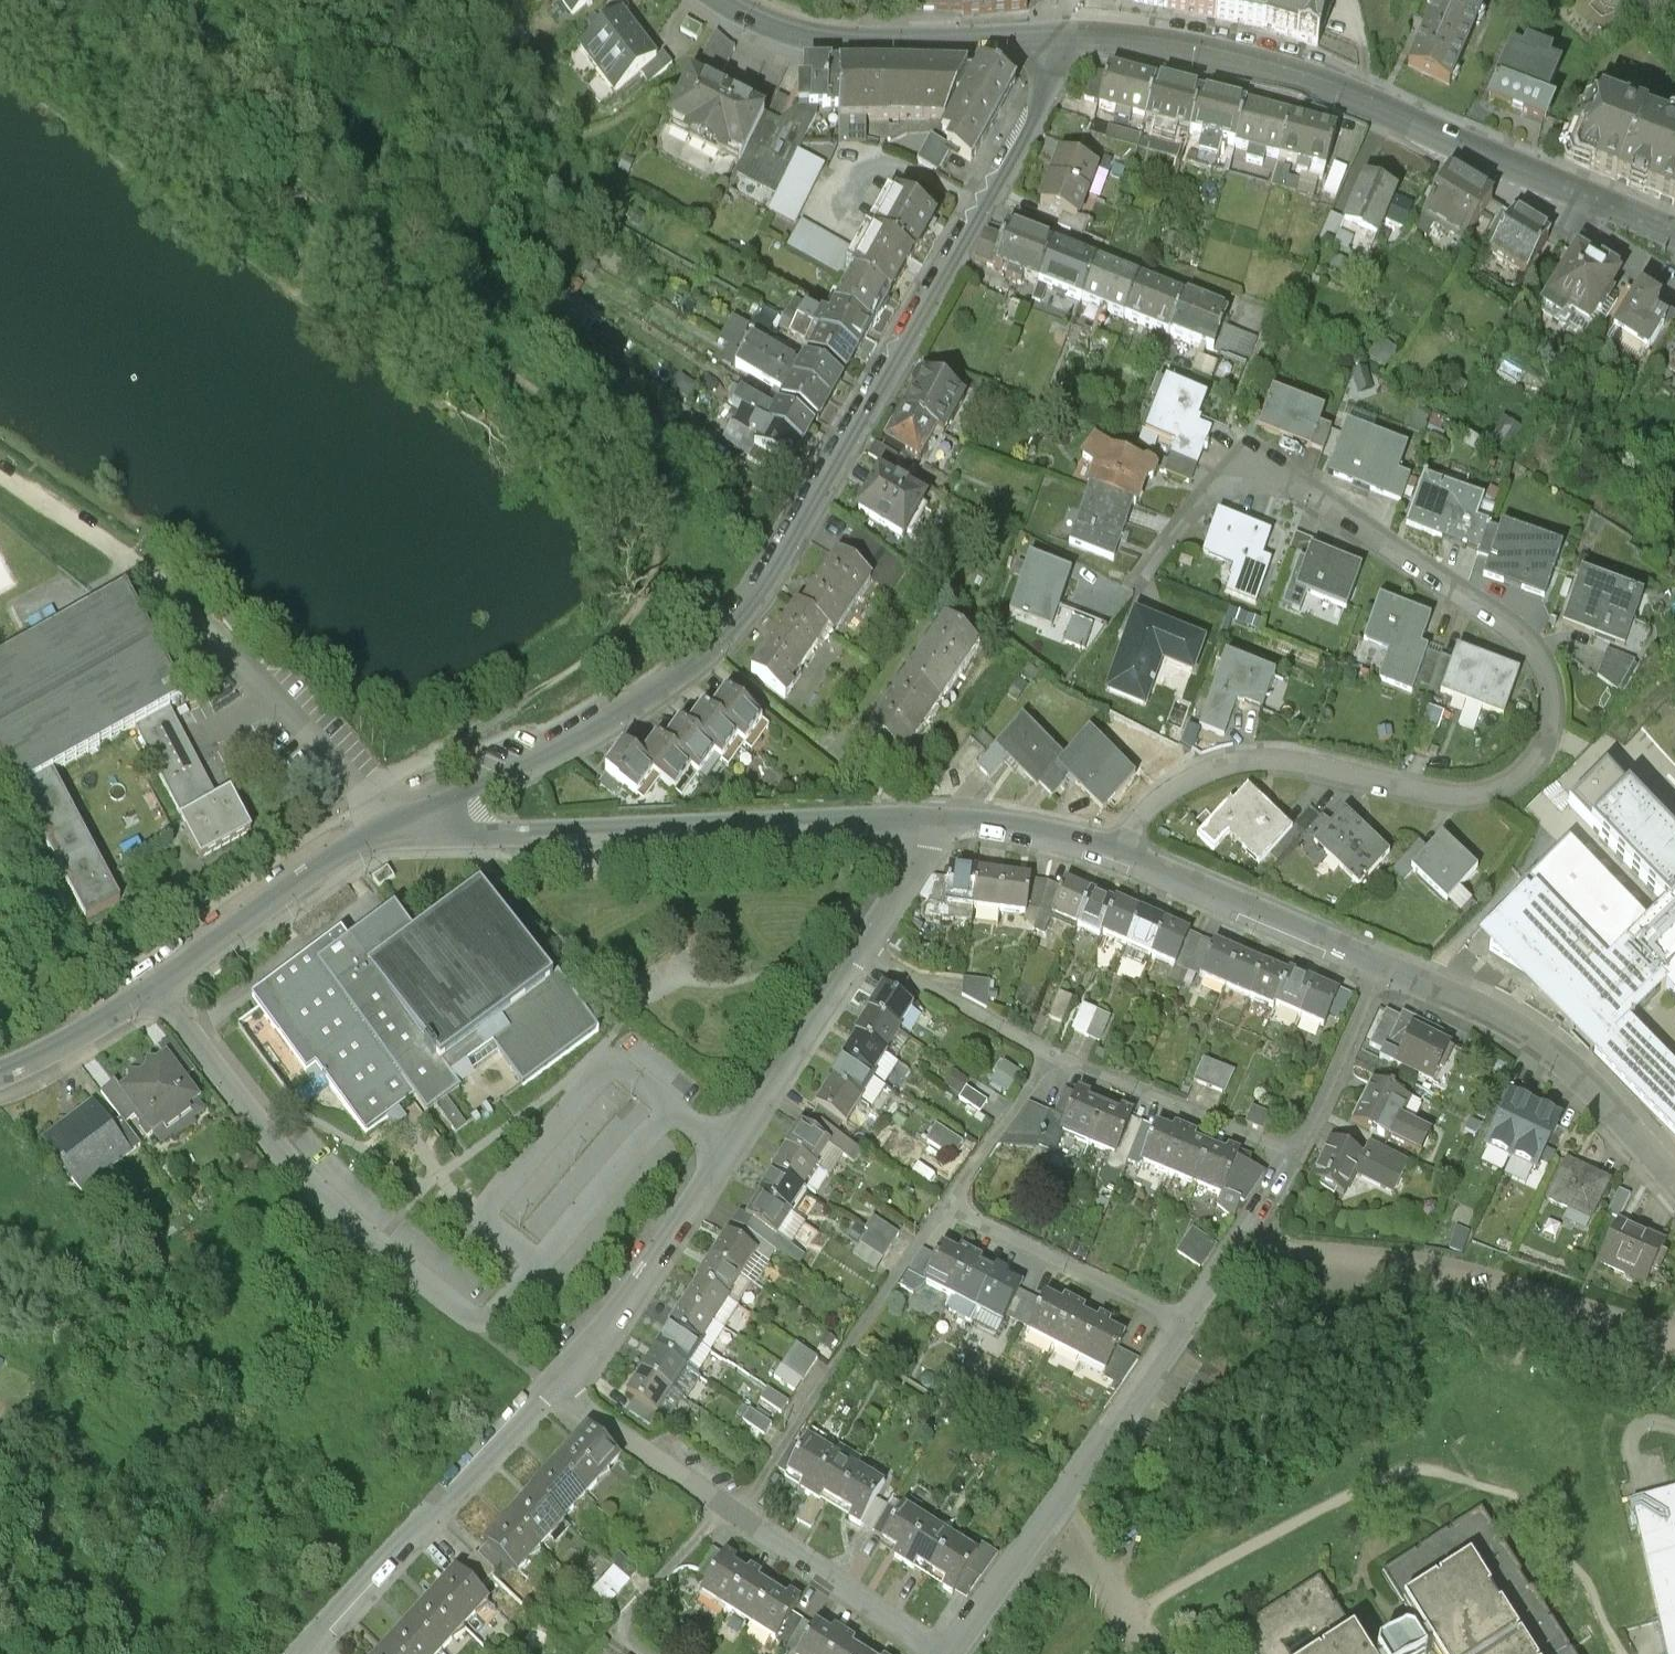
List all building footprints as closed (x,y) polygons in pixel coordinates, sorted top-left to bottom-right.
[(573,8),(584,0),(567,0),(573,8)] [(628,0),(605,0),(597,6),(605,17),(621,4),(621,5),(628,0)] [(1027,0),(964,0),(965,5),(964,5),(965,15),(1028,9),(1027,0)] [(1220,0),(1170,0),(1170,1),(1169,3),(1218,12),(1220,0)] [(1265,20),(1269,0),(1220,0),(1218,12),(1265,20)] [(1265,20),(1319,37),(1329,0),(1269,0),(1265,20)] [(1410,49),(1451,67),(1481,0),(1432,0),(1410,49)] [(598,59),(639,27),(621,5),(621,4),(605,17),(580,36),(598,59)] [(687,12),(681,22),(697,32),(703,21),(687,12)] [(703,74),(708,70),(718,76),(737,40),(731,37),(716,23),(692,67),(703,74)] [(656,49),(639,27),(598,59),(616,82),(641,62),(656,50),(656,49)] [(1522,39),(1511,34),(1495,69),(1495,74),(1490,85),(1547,111),(1554,94),(1545,90),(1560,57),(1548,51),(1551,42),(1526,32),(1522,39)] [(672,55),(663,43),(656,49),(656,50),(641,62),(649,73),(672,55)] [(979,57),(976,63),(947,115),(937,121),(927,140),(948,150),(973,165),(1020,80),(979,57)] [(815,111),(841,111),(841,62),(803,61),(802,84),(797,84),(797,105),(797,111),(815,111)] [(886,62),(841,62),(841,111),(840,119),(842,119),(867,120),(884,121),(886,62)] [(925,122),(927,63),(886,62),(884,121),(925,122)] [(976,63),(927,63),(925,122),(937,121),(947,115),(976,63)] [(1102,96),(1109,68),(1094,64),(1087,92),(1102,96)] [(1102,96),(1101,100),(1113,103),(1110,112),(1127,117),(1129,107),(1144,111),(1154,75),(1110,64),(1109,68),(1102,96)] [(740,154),(765,106),(727,86),(727,81),(718,76),(708,70),(703,74),(692,67),(665,116),(685,127),(686,136),(716,151),(726,147),(740,154)] [(1597,70),(1587,90),(1622,106),(1631,85),(1597,70)] [(1154,75),(1144,111),(1159,115),(1156,126),(1173,131),(1176,119),(1191,123),(1200,87),(1154,75)] [(1200,87),(1191,123),(1203,126),(1199,140),(1216,144),(1220,131),(1235,135),(1244,99),(1200,87)] [(1563,143),(1566,149),(1661,192),(1674,162),(1674,130),(1653,120),(1652,123),(1646,120),(1646,117),(1622,106),(1587,90),(1563,143)] [(1244,99),(1235,135),(1248,138),(1245,151),(1262,156),(1266,143),(1280,147),(1289,111),(1244,99)] [(776,181),(815,111),(797,111),(797,105),(784,117),(765,106),(740,154),(736,160),(776,181)] [(1289,111),(1280,147),(1299,152),(1297,160),(1324,167),(1326,159),(1327,159),(1336,123),(1289,111)] [(1109,117),(1106,130),(1138,138),(1141,125),(1109,117)] [(867,120),(842,119),(841,138),(867,138),(867,120)] [(1141,125),(1138,138),(1178,149),(1181,136),(1141,125)] [(1199,140),(1188,137),(1184,151),(1228,162),(1232,148),(1216,144),(1199,140)] [(948,150),(927,140),(917,159),(937,170),(948,150)] [(823,159),(797,146),(769,201),(795,214),(823,159)] [(1084,159),(1097,164),(1106,167),(1111,155),(1089,146),(1084,159)] [(1232,148),(1228,162),(1249,167),(1272,173),(1276,160),(1262,156),(1245,151),(1232,148)] [(1086,188),(1087,188),(1097,164),(1084,159),(1061,150),(1051,174),(1086,188)] [(1278,152),(1276,160),(1272,173),(1317,185),(1321,170),(1288,162),(1290,156),(1278,152)] [(1344,155),(1334,152),(1327,173),(1337,176),(1344,155)] [(1493,185),(1451,159),(1424,201),(1435,209),(1466,228),(1475,213),(1493,185)] [(1661,192),(1674,198),(1674,162),(1661,192)] [(1395,178),(1363,165),(1346,208),(1345,210),(1379,224),(1381,217),(1385,207),(1404,215),(1412,194),(1392,186),(1395,178)] [(1086,188),(1051,174),(1042,199),(1065,208),(1078,213),(1087,188),(1086,188)] [(1475,213),(1486,220),(1504,193),(1493,185),(1475,213)] [(871,233),(907,254),(929,216),(887,193),(866,231),(871,233)] [(1504,193),(1486,220),(1496,227),(1515,200),(1504,193)] [(1550,223),(1515,200),(1496,227),(1492,233),(1527,257),(1550,223)] [(1435,209),(1424,201),(1415,215),(1426,223),(1435,209)] [(1345,210),(1346,208),(1332,202),(1321,228),(1335,234),(1345,210)] [(1088,217),(1078,213),(1065,208),(1060,221),(1083,229),(1088,217)] [(848,272),(863,247),(800,211),(787,234),(848,272)] [(1390,220),(1381,217),(1379,224),(1377,228),(1385,232),(1390,220)] [(1003,235),(985,228),(975,253),(976,253),(1009,266),(1006,272),(1021,277),(1023,271),(1039,277),(1052,241),(1008,224),(1003,235)] [(848,272),(885,293),(907,254),(871,233),(863,247),(848,272)] [(1563,263),(1578,241),(1567,234),(1552,256),(1563,263)] [(1096,258),(1052,241),(1039,277),(1046,280),(1082,294),(1096,258)] [(1618,268),(1578,241),(1563,263),(1542,295),(1568,312),(1575,300),(1590,310),(1598,297),(1602,300),(1612,286),(1608,284),(1618,268)] [(1096,258),(1082,294),(1126,311),(1140,274),(1096,258)] [(848,272),(831,302),(868,323),(885,293),(848,272)] [(1140,274),(1126,311),(1170,327),(1183,291),(1140,274)] [(1626,304),(1640,283),(1629,275),(1615,297),(1626,304)] [(1040,296),(1046,280),(1039,277),(1032,293),(1040,296)] [(1673,305),(1640,283),(1626,304),(1615,321),(1648,342),(1673,305)] [(1183,291),(1170,327),(1213,344),(1222,320),(1226,307),(1183,291)] [(796,317),(854,349),(865,329),(830,309),(824,320),(816,315),(817,313),(802,305),(796,316),(796,317)] [(842,370),(854,349),(796,317),(796,316),(785,310),(777,324),(788,330),(803,339),(805,336),(812,339),(806,350),(842,370)] [(1124,316),(1112,312),(1105,331),(1117,335),(1124,316)] [(1222,320),(1213,344),(1249,358),(1258,334),(1222,320)] [(1378,333),(1366,352),(1381,361),(1393,343),(1378,333)] [(1176,341),(1166,338),(1159,355),(1169,359),(1176,341)] [(1217,358),(1197,350),(1191,367),(1211,375),(1217,358)] [(776,351),(768,364),(827,397),(838,377),(803,357),(797,367),(789,363),(791,360),(776,351)] [(1185,363),(1171,358),(1168,368),(1181,373),(1185,363)] [(1353,372),(1358,388),(1371,385),(1366,367),(1357,363),(1353,372)] [(827,397),(768,364),(761,376),(776,385),(778,382),(786,386),(780,396),(816,417),(827,397)] [(914,387),(903,407),(937,427),(944,431),(965,395),(923,372),(922,374),(918,375),(913,383),(914,387)] [(1205,396),(1165,380),(1145,429),(1176,441),(1200,451),(1202,451),(1203,449),(1210,431),(1194,425),(1196,418),(1205,396)] [(1108,389),(1100,386),(1097,394),(1105,398),(1108,389)] [(1325,410),(1273,390),(1258,428),(1310,448),(1319,424),(1325,410)] [(742,411),(800,444),(811,425),(776,405),(770,414),(763,410),(764,407),(740,393),(732,405),(742,411)] [(937,427),(903,407),(885,439),(919,459),(937,427)] [(800,444),(742,411),(733,427),(748,436),(750,433),(757,437),(753,444),(789,464),(800,444)] [(1210,431),(1203,449),(1212,452),(1221,428),(1196,418),(1194,425),(1210,431)] [(1503,419),(1493,438),(1507,446),(1518,428),(1503,419)] [(1330,428),(1319,424),(1310,448),(1322,452),(1330,428)] [(1407,447),(1347,425),(1329,473),(1401,501),(1409,478),(1397,473),(1407,447)] [(1468,431),(1462,442),(1479,451),(1485,441),(1468,431)] [(1126,453),(1122,455),(1121,456),(1110,452),(1096,440),(1083,455),(1096,465),(1088,486),(1089,486),(1133,502),(1135,503),(1145,479),(1153,475),(1156,468),(1154,464),(1148,461),(1143,464),(1141,463),(1141,461),(1139,457),(1126,453)] [(877,441),(870,455),(892,468),(900,454),(877,441)] [(1200,451),(1176,441),(1171,455),(1194,465),(1200,451)] [(782,476),(789,464),(753,444),(747,456),(782,476)] [(1194,465),(1171,455),(1170,456),(1164,471),(1187,481),(1194,465)] [(924,501),(881,476),(860,512),(903,537),(906,533),(917,540),(933,513),(921,506),(924,501)] [(1133,502),(1089,486),(1069,541),(1113,556),(1133,502)] [(1481,505),(1440,490),(1439,493),(1420,486),(1406,523),(1466,546),(1476,519),(1481,505)] [(1270,532),(1218,512),(1204,550),(1236,562),(1227,587),(1256,598),(1270,558),(1262,555),(1270,532)] [(1488,524),(1476,519),(1466,546),(1478,550),(1487,528),(1488,524)] [(1561,549),(1501,527),(1499,532),(1489,559),(1484,574),(1544,596),(1561,549)] [(1499,532),(1487,528),(1478,550),(1477,554),(1489,559),(1499,532)] [(887,553),(856,530),(848,541),(879,564),(887,553)] [(1294,571),(1299,557),(1306,559),(1311,546),(1313,547),(1317,538),(1296,530),(1282,567),(1294,571)] [(879,564),(848,541),(838,554),(870,577),(880,564),(879,564)] [(1313,547),(1311,546),(1306,559),(1299,557),(1294,571),(1283,601),(1300,607),(1307,590),(1346,605),(1361,565),(1313,547)] [(838,554),(801,604),(827,623),(833,628),(870,577),(838,554)] [(1071,571),(1029,556),(1009,611),(1049,625),(1051,626),(1059,605),(1071,571)] [(1633,591),(1581,572),(1563,621),(1621,643),(1631,616),(1624,614),(1629,600),(1631,601),(1634,594),(1632,593),(1633,591)] [(0,660),(0,761),(16,790),(19,788),(86,912),(120,894),(52,770),(135,724),(183,812),(180,814),(201,852),(251,825),(230,787),(217,794),(169,706),(184,698),(126,592),(101,605),(0,660)] [(1431,613),(1380,594),(1364,636),(1391,646),(1380,673),(1413,685),(1428,643),(1421,640),(1431,613)] [(801,604),(797,602),(752,664),(786,689),(794,678),(790,675),(827,623),(801,604)] [(1051,626),(1049,625),(1047,632),(1084,645),(1094,617),(1059,605),(1051,626)] [(1203,637),(1135,612),(1109,683),(1146,695),(1162,653),(1193,664),(1203,637)] [(979,645),(946,620),(907,672),(939,696),(940,697),(979,645)] [(1426,690),(1442,648),(1428,643),(1413,685),(1426,690)] [(1517,670),(1458,647),(1456,653),(1443,687),(1502,709),(1517,670)] [(1440,695),(1443,687),(1456,653),(1442,648),(1426,690),(1440,695)] [(1634,659),(1607,649),(1598,672),(1618,685),(1634,659)] [(1275,672),(1225,654),(1200,722),(1225,731),(1237,699),(1262,708),(1275,672)] [(939,696),(907,672),(869,723),(901,747),(939,696)] [(762,717),(726,689),(709,710),(739,733),(746,739),(762,717)] [(709,710),(702,705),(686,726),(715,748),(723,754),(739,733),(709,710)] [(1064,754),(1023,716),(996,745),(1008,756),(1037,783),(1039,781),(1056,763),(1064,754)] [(1416,744),(1428,749),(1437,724),(1425,719),(1416,744)] [(686,726),(679,721),(663,742),(692,764),(699,769),(715,748),(686,726)] [(1135,770),(1089,727),(1064,754),(1056,763),(1069,775),(1102,805),(1135,770)] [(663,742),(656,737),(640,758),(654,768),(673,783),(676,785),(692,764),(663,742)] [(962,774),(984,748),(971,737),(949,764),(962,774)] [(640,758),(623,744),(606,767),(610,770),(625,781),(637,790),(654,768),(640,758)] [(1008,756),(996,745),(978,764),(990,775),(1008,756)] [(1056,763),(1039,781),(1052,793),(1069,775),(1056,763)] [(625,781),(610,770),(602,781),(617,792),(625,781)] [(1603,808),(1674,885),(1674,806),(1643,771),(1603,808)] [(1292,822),(1248,781),(1233,798),(1230,795),(1198,830),(1214,844),(1229,828),(1260,857),(1269,848),(1279,857),(1290,845),(1280,836),(1292,822)] [(1320,812),(1310,802),(1292,822),(1280,836),(1290,845),(1299,835),(1320,812)] [(1390,847),(1345,805),(1330,821),(1315,838),(1317,840),(1360,880),(1366,873),(1368,875),(1370,871),(1369,870),(1390,847)] [(1330,821),(1320,812),(1299,835),(1311,846),(1317,840),(1315,838),(1330,821)] [(1478,863),(1442,830),(1429,844),(1412,862),(1414,864),(1448,895),(1478,863)] [(1404,875),(1414,864),(1412,862),(1429,844),(1420,835),(1392,864),(1404,875)] [(1650,935),(1574,853),(1530,894),(1537,901),(1486,949),(1674,1152),(1674,1070),(1632,1025),(1668,990),(1674,998),(1674,911),(1650,935)] [(388,864),(373,874),(380,884),(395,873),(388,864)] [(977,868),(950,864),(949,873),(946,896),(972,900),(977,868)] [(1003,871),(977,868),(972,900),(998,904),(1003,871)] [(949,873),(934,871),(931,894),(946,896),(949,873)] [(1030,875),(1003,871),(998,904),(1026,907),(1027,900),(1030,875)] [(1047,878),(1030,875),(1027,900),(1040,902),(1047,878)] [(1062,884),(1047,878),(1040,902),(1035,922),(1045,927),(1053,909),(1052,908),(1062,884)] [(1089,889),(1065,879),(1062,884),(1052,908),(1053,909),(1077,919),(1089,889)] [(253,999),(317,1084),(326,1078),(367,1133),(394,1113),(415,1098),(427,1115),(435,1109),(455,1136),(467,1127),(447,1100),(460,1091),(451,1078),(493,1047),(522,1086),(598,1030),(557,975),(550,981),(480,887),(415,934),(396,908),(350,942),(343,933),(253,999)] [(1114,899),(1089,889),(1077,919),(1101,929),(1102,927),(1114,899)] [(1140,908),(1115,897),(1114,899),(1102,927),(1126,938),(1140,908)] [(1164,918),(1140,908),(1126,938),(1151,948),(1164,918)] [(1189,929),(1164,918),(1151,948),(1176,959),(1178,957),(1189,929)] [(1201,934),(1189,929),(1178,957),(1189,962),(1201,934)] [(1238,950),(1215,940),(1202,970),(1226,980),(1238,950)] [(1262,960),(1238,950),(1226,980),(1250,990),(1262,960)] [(1288,971),(1262,960),(1250,990),(1254,992),(1275,1001),(1276,999),(1288,971)] [(1314,978),(1289,968),(1288,971),(1276,999),(1300,1010),(1314,978)] [(990,977),(964,975),(961,993),(986,1007),(990,977)] [(916,989),(905,981),(895,976),(888,986),(909,1000),(916,989)] [(1339,989),(1314,978),(1300,1010),(1326,1020),(1331,1009),(1339,989)] [(888,986),(884,984),(869,1007),(872,1009),(897,1026),(912,1003),(909,1000),(888,986)] [(1350,994),(1339,989),(1331,1009),(1342,1014),(1350,994)] [(1060,993),(1049,1017),(1061,1022),(1071,997),(1060,993)] [(1083,1003),(1072,1027),(1086,1033),(1096,1008),(1083,1003)] [(1401,1013),(1387,1006),(1370,1040),(1384,1047),(1390,1036),(1401,1013)] [(1111,1014),(1096,1008),(1086,1033),(1100,1039),(1111,1014)] [(1411,1070),(1434,1023),(1403,1008),(1401,1013),(1390,1036),(1401,1041),(1391,1061),(1411,1070)] [(897,1026),(872,1009),(857,1031),(859,1032),(885,1049),(899,1027),(897,1026)] [(256,1012),(241,1024),(255,1041),(270,1030),(256,1012)] [(1443,1028),(1434,1023),(1411,1070),(1433,1081),(1451,1044),(1438,1038),(1443,1028)] [(885,1049),(859,1032),(844,1054),(846,1056),(872,1073),(886,1050),(885,1049)] [(195,1071),(171,1039),(157,1049),(165,1060),(166,1059),(171,1066),(173,1064),(185,1079),(195,1071)] [(1451,1044),(1433,1081),(1445,1087),(1463,1050),(1451,1044)] [(872,1073),(846,1056),(831,1078),(833,1080),(859,1097),(874,1074),(872,1073)] [(1204,1056),(1194,1079),(1209,1085),(1218,1062),(1204,1056)] [(1002,1057),(994,1080),(1013,1086),(1021,1064),(1002,1057)] [(165,1060),(157,1066),(143,1064),(138,1068),(187,1130),(197,1122),(195,1119),(206,1111),(198,1100),(202,1097),(192,1085),(190,1086),(185,1079),(173,1064),(171,1066),(166,1059),(165,1060)] [(1233,1069),(1218,1062),(1209,1085),(1224,1091),(1233,1069)] [(132,1072),(130,1086),(123,1092),(122,1093),(127,1100),(124,1101),(136,1116),(142,1123),(140,1125),(150,1137),(154,1134),(162,1145),(173,1136),(176,1139),(187,1130),(138,1068),(132,1072)] [(977,1075),(963,1097),(993,1115),(1007,1093),(977,1075)] [(859,1097),(833,1080),(818,1103),(842,1119),(846,1121),(861,1098),(859,1097)] [(1409,1099),(1375,1081),(1362,1105),(1360,1104),(1352,1119),(1390,1137),(1391,1135),(1421,1151),(1430,1133),(1400,1117),(1409,1099)] [(123,1092),(114,1082),(101,1092),(123,1121),(125,1124),(136,1116),(124,1101),(127,1100),(122,1093),(123,1092)] [(1503,1082),(1489,1110),(1501,1115),(1512,1094),(1514,1088),(1503,1082)] [(1078,1093),(1064,1088),(1054,1114),(1067,1119),(1078,1093)] [(1090,1094),(1079,1090),(1078,1093),(1067,1119),(1063,1128),(1077,1134),(1076,1136),(1089,1142),(1103,1107),(1087,1101),(1090,1094)] [(1535,1106),(1512,1094),(1501,1115),(1487,1144),(1511,1156),(1535,1106)] [(1027,1102),(1009,1131),(1025,1133),(1039,1107),(1027,1102)] [(92,1104),(44,1141),(81,1190),(129,1153),(112,1130),(92,1104)] [(842,1119),(820,1104),(814,1115),(836,1129),(842,1119)] [(1559,1117),(1535,1106),(1511,1156),(1535,1167),(1545,1148),(1556,1124),(1559,1117)] [(1049,1112),(1039,1107),(1025,1133),(1040,1135),(1049,1112)] [(1118,1113),(1103,1107),(1089,1142),(1116,1153),(1121,1141),(1131,1116),(1133,1112),(1121,1107),(1118,1113)] [(1260,1110),(1252,1107),(1246,1122),(1264,1129),(1270,1114),(1260,1110)] [(1143,1121),(1131,1116),(1121,1141),(1133,1146),(1143,1121)] [(954,1154),(965,1139),(937,1120),(926,1136),(954,1154)] [(112,1130),(129,1153),(141,1144),(125,1124),(123,1121),(112,1130)] [(1155,1126),(1143,1121),(1133,1146),(1128,1159),(1140,1164),(1142,1158),(1155,1126)] [(829,1141),(802,1122),(786,1146),(788,1147),(814,1164),(829,1141)] [(1568,1130),(1556,1124),(1545,1148),(1556,1154),(1568,1130)] [(1172,1133),(1155,1126),(1142,1158),(1157,1164),(1155,1167),(1168,1172),(1185,1131),(1175,1127),(1172,1133)] [(1196,1136),(1185,1131),(1168,1172),(1195,1183),(1197,1180),(1209,1149),(1194,1142),(1196,1136)] [(1408,1160),(1371,1142),(1365,1155),(1329,1137),(1322,1150),(1325,1152),(1313,1178),(1344,1193),(1354,1172),(1385,1187),(1394,1169),(1402,1172),(1408,1160)] [(814,1164),(788,1147),(774,1169),(775,1171),(802,1188),(816,1166),(814,1164)] [(1225,1155),(1209,1149),(1197,1180),(1208,1185),(1207,1188),(1219,1193),(1215,1202),(1232,1216),(1239,1201),(1245,1204),(1250,1196),(1264,1171),(1248,1165),(1251,1158),(1227,1148),(1225,1155)] [(1607,1181),(1567,1161),(1549,1196),(1589,1216),(1607,1181)] [(802,1188),(775,1171),(761,1193),(762,1194),(789,1211),(803,1189),(802,1188)] [(1619,1187),(1608,1210),(1619,1216),(1631,1192),(1619,1187)] [(789,1211),(762,1194),(748,1215),(747,1217),(775,1236),(776,1234),(791,1213),(789,1211)] [(775,1236),(747,1217),(748,1215),(742,1211),(734,1223),(773,1249),(791,1261),(799,1250),(776,1234),(775,1236)] [(864,1229),(869,1232),(890,1246),(898,1234),(872,1218),(864,1229)] [(1665,1241),(1617,1218),(1599,1257),(1646,1280),(1665,1241)] [(773,1249),(734,1223),(727,1234),(728,1235),(756,1253),(755,1255),(765,1261),(773,1249)] [(1177,1249),(1206,1263),(1218,1239),(1189,1225),(1177,1249)] [(890,1246),(869,1232),(861,1244),(883,1258),(890,1246)] [(756,1253),(728,1235),(713,1257),(741,1276),(755,1255),(756,1253)] [(957,1257),(942,1249),(937,1259),(925,1281),(952,1295),(971,1256),(960,1250),(957,1257)] [(937,1259),(923,1252),(909,1273),(925,1281),(937,1259)] [(982,1261),(971,1256),(952,1295),(978,1308),(994,1275),(978,1268),(982,1261)] [(741,1276),(713,1257),(698,1280),(700,1281),(726,1298),(741,1276)] [(1007,1274),(997,1269),(994,1275),(978,1308),(1003,1320),(1006,1313),(1018,1291),(1019,1288),(1004,1280),(1007,1274)] [(726,1298),(700,1281),(685,1304),(713,1322),(728,1300),(726,1298)] [(1030,1297),(1018,1291),(1006,1313),(1019,1319),(1030,1297)] [(1041,1303),(1030,1297),(1019,1319),(1030,1325),(1041,1303)] [(1060,1305),(1045,1297),(1041,1303),(1030,1325),(1028,1330),(1054,1343),(1074,1303),(1064,1298),(1060,1305)] [(1084,1308),(1074,1303),(1054,1343),(1080,1356),(1097,1323),(1081,1315),(1084,1308)] [(713,1322),(685,1304),(671,1326),(672,1327),(698,1344),(713,1322)] [(1110,1322),(1100,1316),(1097,1323),(1080,1356),(1106,1369),(1117,1347),(1123,1336),(1107,1328),(1110,1322)] [(698,1344),(672,1327),(658,1349),(685,1368),(700,1345),(698,1344)] [(818,1357),(797,1344),(790,1356),(811,1369),(818,1357)] [(1139,1358),(1117,1347),(1106,1369),(1104,1372),(1114,1377),(1110,1386),(1117,1389),(1139,1358)] [(685,1368),(658,1349),(643,1371),(671,1390),(685,1368)] [(811,1369),(790,1356),(782,1367),(803,1381),(811,1369)] [(803,1381),(782,1367),(775,1378),(795,1392),(803,1381)] [(671,1390),(643,1371),(628,1394),(635,1399),(656,1413),(657,1412),(671,1390)] [(787,1403),(766,1390),(759,1401),(780,1415),(787,1403)] [(656,1413),(635,1399),(628,1410),(650,1424),(658,1413),(657,1412),(656,1413)] [(769,1423),(748,1410),(741,1421),(762,1434),(769,1423)] [(620,1456),(588,1428),(577,1438),(605,1464),(605,1465),(608,1469),(620,1456)] [(605,1464),(577,1438),(553,1464),(582,1490),(586,1494),(597,1481),(593,1478),(605,1465),(605,1464)] [(802,1450),(792,1444),(779,1467),(789,1473),(802,1450)] [(817,1452),(805,1445),(802,1450),(789,1473),(787,1475),(802,1483),(798,1490),(810,1496),(832,1457),(818,1450),(817,1452)] [(845,1464),(832,1457),(810,1496),(819,1502),(823,1495),(838,1504),(855,1473),(843,1467),(845,1464)] [(582,1490),(553,1464),(530,1489),(532,1491),(560,1517),(562,1519),(574,1506),(570,1503),(582,1490)] [(855,1473),(838,1504),(853,1512),(849,1518),(860,1525),(862,1522),(874,1500),(882,1486),(868,1478),(867,1480),(855,1473)] [(560,1517),(532,1491),(508,1517),(536,1543),(540,1546),(552,1533),(548,1530),(560,1517)] [(1641,1499),(1632,1501),(1660,1627),(1666,1653),(1674,1653),(1674,1492),(1641,1499)] [(874,1500),(862,1522),(874,1529),(887,1507),(874,1500)] [(899,1514),(887,1507),(874,1529),(886,1535),(899,1514)] [(927,1524),(902,1509),(899,1514),(886,1535),(882,1540),(897,1549),(893,1556),(903,1562),(927,1524)] [(1504,1546),(1503,1546),(1500,1541),(1500,1539),(1482,1510),(1480,1510),(1451,1528),(1451,1530),(1446,1533),(1444,1532),(1419,1548),(1419,1549),(1414,1552),(1413,1552),(1383,1570),(1383,1572),(1401,1601),(1403,1602),(1406,1607),(1406,1608),(1421,1633),(1423,1633),(1424,1635),(1417,1639),(1414,1634),(1405,1632),(1378,1649),(1377,1653),(1416,1653),(1430,1645),(1436,1653),(1572,1653),(1571,1652),(1569,1652),(1567,1648),(1568,1647),(1552,1622),(1551,1622),(1547,1617),(1548,1616),(1533,1591),(1531,1591),(1519,1572),(1520,1571),(1504,1546)] [(536,1543),(508,1517),(485,1542),(488,1546),(511,1567),(516,1572),(528,1559),(525,1555),(536,1543)] [(952,1540),(927,1524),(903,1562),(913,1568),(916,1561),(932,1571),(952,1540)] [(976,1556),(952,1540),(932,1571),(946,1579),(942,1586),(954,1594),(957,1589),(968,1571),(980,1579),(996,1555),(982,1546),(976,1556)] [(511,1567),(488,1546),(479,1556),(494,1571),(502,1578),(511,1567)] [(711,1549),(698,1570),(710,1577),(723,1556),(711,1549)] [(479,1556),(476,1553),(467,1563),(485,1580),(494,1571),(479,1556)] [(735,1559),(725,1553),(723,1556),(710,1577),(701,1591),(726,1607),(746,1575),(731,1566),(735,1559)] [(592,1587),(608,1602),(632,1578),(616,1562),(592,1587)] [(485,1580),(467,1563),(458,1572),(477,1590),(485,1580)] [(758,1574),(750,1569),(746,1575),(726,1607),(740,1615),(742,1613),(752,1619),(770,1590),(754,1580),(758,1574)] [(456,1571),(432,1596),(461,1622),(464,1625),(475,1613),(472,1610),(484,1597),(477,1590),(458,1572),(456,1571)] [(980,1579),(968,1571),(957,1589),(968,1594),(971,1590),(980,1579)] [(1356,1639),(1355,1639),(1351,1634),(1352,1632),(1337,1608),(1335,1607),(1332,1602),(1333,1596),(1322,1577),(1317,1576),(1290,1593),(1288,1600),(1284,1603),(1277,1601),(1258,1613),(1257,1620),(1252,1623),(1246,1621),(1236,1627),(1235,1631),(1247,1650),(1253,1652),(1255,1653),(1366,1653),(1356,1639)] [(784,1599),(770,1590),(752,1619),(751,1622),(776,1637),(790,1613),(799,1599),(788,1592),(784,1599)] [(461,1622),(432,1596),(409,1622),(437,1648),(440,1651),(452,1638),(449,1635),(461,1622)] [(802,1620),(790,1613),(776,1637),(787,1644),(802,1620)] [(813,1627),(802,1620),(787,1644),(798,1651),(813,1627)] [(385,1647),(392,1653),(431,1653),(437,1648),(409,1622),(385,1647)] [(814,1625),(813,1627),(798,1651),(796,1653),(831,1653),(843,1634),(833,1628),(829,1634),(814,1625)] [(831,1653),(863,1653),(849,1646),(853,1640),(843,1634),(831,1653)]
